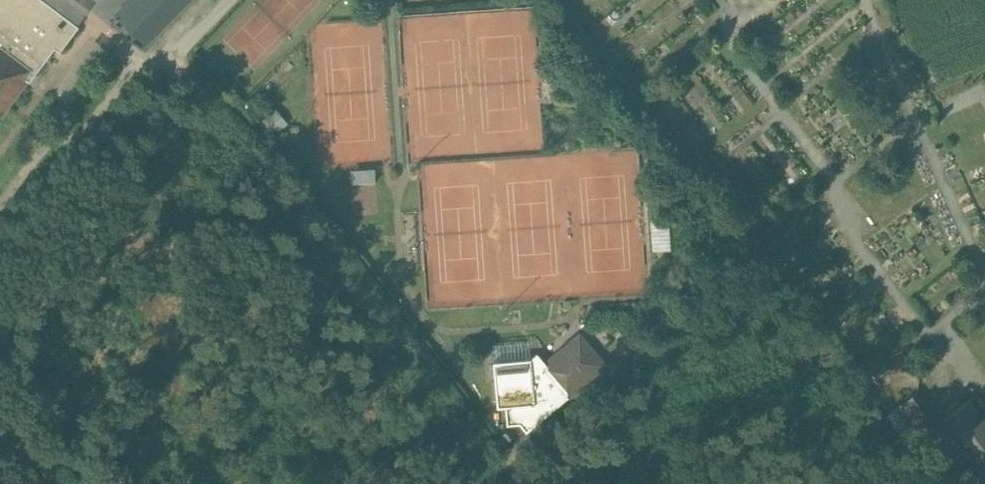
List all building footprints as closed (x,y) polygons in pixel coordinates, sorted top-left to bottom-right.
[(44,0),(4,0),(0,5),(0,59),(27,79),(29,81),(55,47),(60,51),(79,26),(44,0)] [(116,13),(146,43),(188,0),(129,0),(116,13)] [(0,116),(27,79),(0,59),(0,115),(0,116)] [(355,168),(356,181),(380,179),(379,166),(355,168)] [(378,185),(355,184),(354,211),(377,211),(378,185)] [(545,362),(537,352),(530,358),(493,361),(497,407),(505,406),(507,424),(520,423),(526,431),(606,364),(580,333),(545,362)] [(977,464),(984,458),(984,419),(970,399),(939,423),(916,392),(896,407),(920,439),(926,435),(951,468),(969,454),(977,464)]
